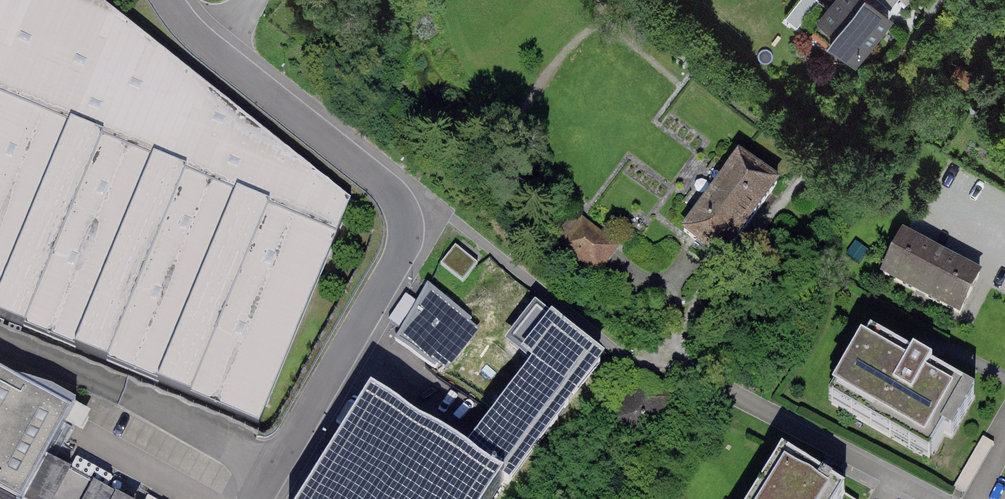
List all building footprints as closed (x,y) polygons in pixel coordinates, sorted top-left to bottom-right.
[(261,433),(352,203),(98,0),(0,0),(0,319),(261,433)] [(895,10),(883,0),(830,0),(812,22),(857,58),(895,10)] [(723,258),(783,175),(740,144),(680,227),(698,240),(723,258)] [(583,215),(560,240),(601,279),(625,254),(583,215)] [(902,226),(877,274),(958,315),(982,267),(902,226)] [(441,265),(463,282),(477,263),(455,246),(441,265)] [(866,327),(827,402),(938,460),(978,385),(924,357),(866,327)] [(283,496),(288,498),(474,498),(506,447),(367,361),(283,496)] [(638,444),(674,397),(644,374),(608,421),(638,444)] [(764,453),(736,498),(835,498),(836,497),(764,453)] [(45,498),(148,498),(69,456),(45,498)] [(46,494),(0,468),(0,498),(44,498),(46,494)]
